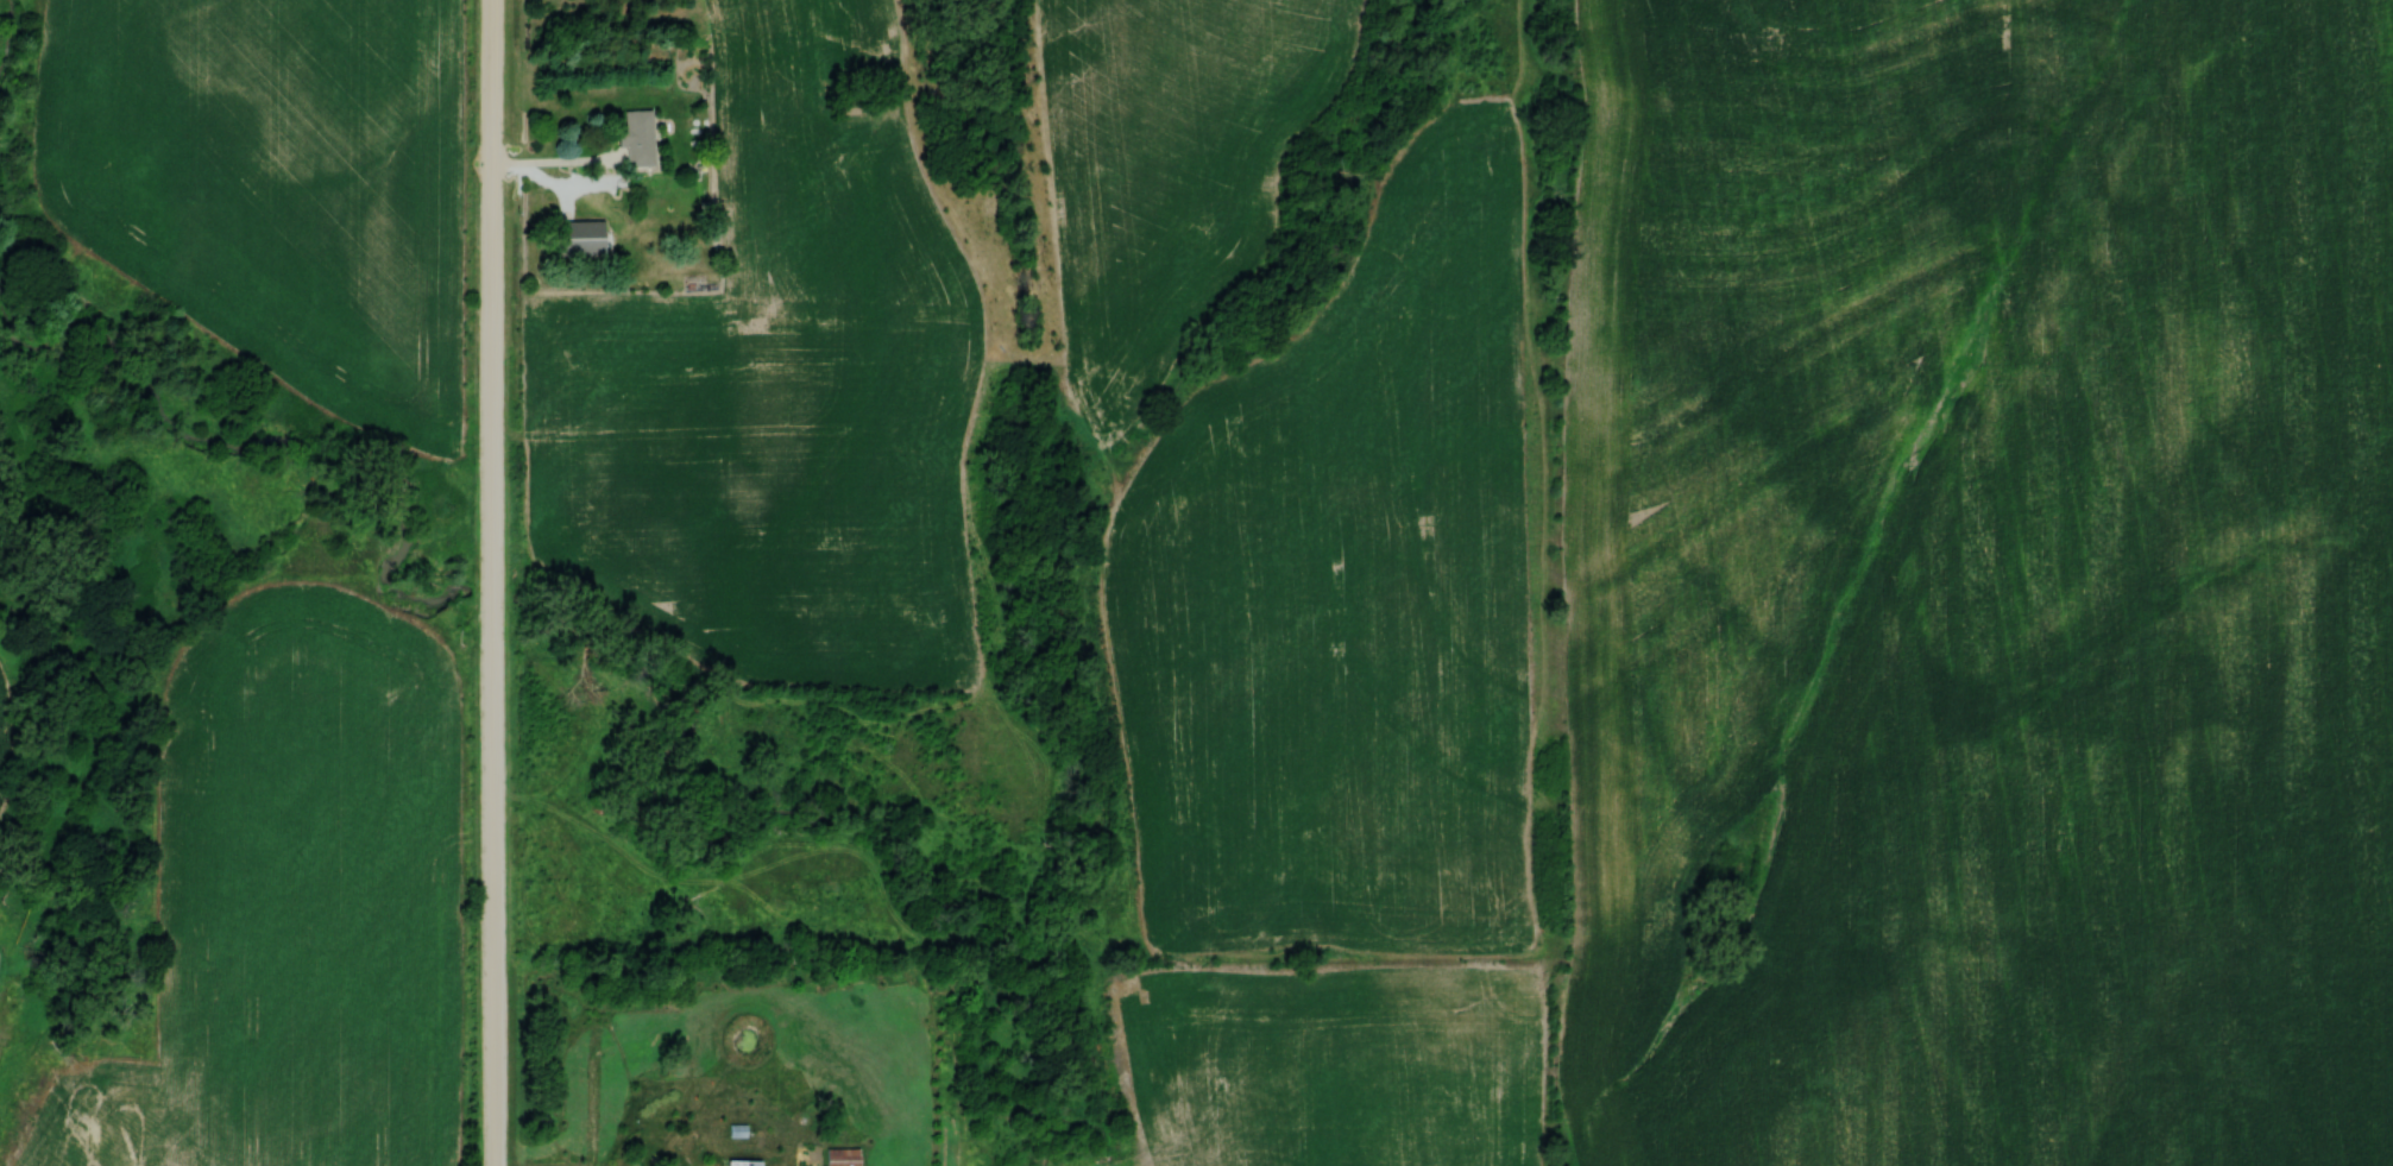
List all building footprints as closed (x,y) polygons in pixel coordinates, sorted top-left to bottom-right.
[(623,149),(623,168),(649,168),(649,112),(622,112),(622,127),(615,127),(616,149),(623,149)] [(551,257),(602,257),(602,223),(551,223),(551,257)] [(824,1150),(824,1165),(859,1165),(859,1150),(824,1150)]
